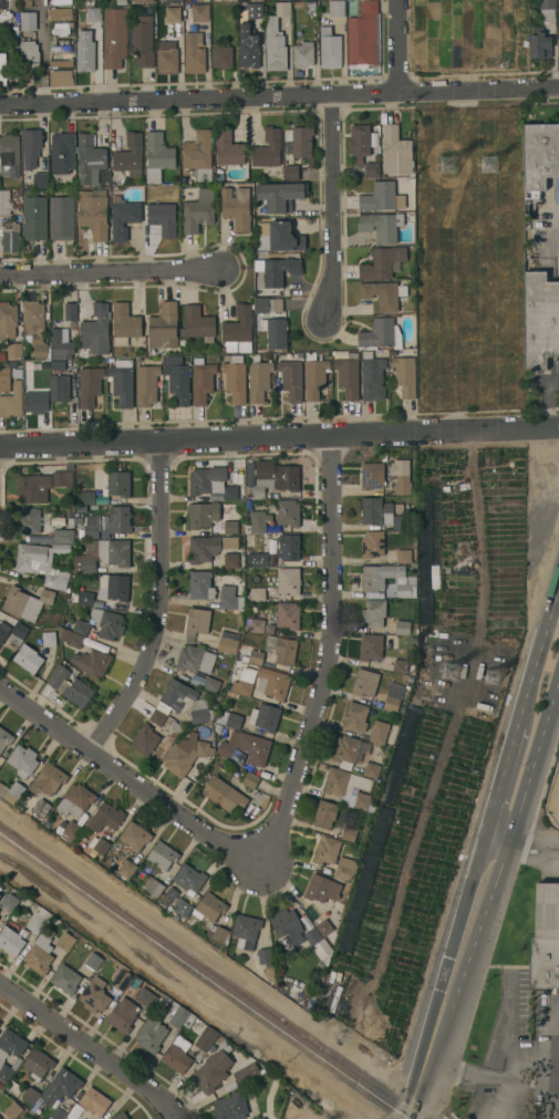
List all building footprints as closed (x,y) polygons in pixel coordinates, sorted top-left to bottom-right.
[(21,9),(21,0),(32,0),(32,6),(30,6),(30,8),(21,9)] [(344,0),(344,17),(329,17),(329,0),(344,0)] [(363,13),(363,0),(378,0),(379,13),(375,13),(376,63),(369,63),(369,69),(348,69),(348,18),(356,18),(356,13),(363,13)] [(539,10),(538,0),(555,0),(556,9),(555,9),(556,21),(542,22),(540,9),(539,10)] [(276,15),(276,2),(291,2),(291,17),(278,17),(278,31),(282,31),(282,35),(284,35),(284,46),(287,45),(288,70),(267,71),(266,15),(276,15)] [(262,3),(263,19),(248,19),(248,3),(262,3)] [(189,6),(191,6),(191,4),(209,4),(209,21),(193,22),(191,10),(189,10),(184,10),(184,6),(189,6)] [(93,29),(94,29),(93,38),(77,38),(77,34),(76,34),(76,28),(76,9),(84,9),(84,20),(87,20),(87,7),(102,8),(102,22),(91,22),(93,25),(93,29)] [(180,7),(182,22),(166,22),(166,7),(180,7)] [(52,20),(52,10),(68,9),(68,14),(73,13),(73,19),(52,20)] [(127,54),(126,54),(126,59),(122,59),(122,70),(104,70),(104,9),(127,9),(127,54)] [(37,12),(37,30),(21,31),(20,12),(37,12)] [(153,51),(154,51),(154,68),(136,68),(136,54),(131,54),(131,15),(153,15),(153,51)] [(61,35),(61,37),(56,37),(56,35),(52,35),(52,34),(51,34),(51,31),(52,31),(52,30),(54,30),(54,23),(68,22),(73,21),(73,28),(69,28),(69,30),(72,29),(72,34),(61,35)] [(252,27),(252,32),(256,32),(256,43),(251,43),(251,46),(260,46),(260,68),(251,68),(251,69),(239,69),(239,27),(252,27)] [(331,27),(331,35),(341,35),(342,68),(321,68),(320,27),(331,27)] [(544,27),(544,32),(544,37),(551,37),(551,58),(545,58),(531,58),(530,35),(537,34),(537,32),(539,32),(538,27),(544,27)] [(203,32),(203,42),(197,42),(197,49),(206,49),(206,73),(185,73),(185,32),(203,32)] [(52,45),(53,45),(53,39),(73,39),(73,45),(71,45),(71,51),(52,52),(52,45)] [(35,41),(35,44),(39,43),(39,51),(40,51),(40,68),(32,68),(32,65),(21,65),(20,41),(35,41)] [(77,71),(77,68),(76,68),(76,41),(94,41),(95,72),(79,72),(77,71)] [(173,41),(173,49),(178,49),(178,74),(158,74),(157,41),(173,41)] [(301,44),(301,41),(313,41),(314,65),(306,65),(306,68),(302,68),(302,66),(293,68),(293,45),(301,44)] [(222,43),(222,46),(232,46),(232,69),(224,69),(224,70),(220,70),(220,68),(216,68),(216,71),(213,71),(211,48),(213,48),(213,43),(222,43)] [(7,85),(0,85),(0,53),(6,53),(7,60),(10,60),(10,80),(7,80),(7,85)] [(73,54),(74,65),(58,66),(58,68),(51,68),(51,66),(50,54),(73,54)] [(50,80),(49,80),(49,71),(53,71),(53,70),(59,70),(59,69),(75,68),(75,74),(70,74),(71,79),(75,79),(75,84),(50,84),(50,80)] [(398,124),(398,141),(412,139),(413,159),(414,159),(414,167),(412,167),(412,173),(384,174),(383,124),(398,124)] [(525,124),(558,124),(558,176),(546,176),(546,189),(525,189),(525,124)] [(370,125),(370,128),(380,128),(380,178),(364,178),(364,163),(365,163),(365,156),(350,156),(350,136),(351,136),(351,125),(370,125)] [(268,146),(268,141),(265,141),(265,129),(263,129),(263,126),(272,126),(272,128),(280,128),(280,139),(281,139),(281,148),(280,148),(280,165),(251,166),(251,146),(268,146)] [(292,129),(292,127),(311,127),(311,128),(314,128),(314,135),(312,135),(312,157),(313,157),(313,167),(308,168),(308,159),(309,159),(309,156),(288,157),(288,141),(284,141),(284,129),(292,129)] [(41,128),(42,148),(40,148),(40,157),(37,158),(37,168),(33,168),(33,169),(24,170),(23,129),(41,128)] [(208,128),(208,129),(211,129),(211,131),(214,131),(214,147),(211,147),(211,182),(195,182),(195,168),(189,168),(189,169),(184,169),(184,168),(182,168),(182,142),(196,142),(196,129),(199,129),(199,128),(208,128)] [(231,128),(231,144),(245,144),(245,164),(217,164),(217,146),(216,146),(216,141),(216,129),(231,128)] [(131,151),(131,145),(126,145),(126,135),(125,135),(125,131),(134,131),(134,133),(142,133),(142,144),(143,144),(143,153),(142,153),(142,169),(114,170),(113,151),(131,151)] [(163,145),(166,145),(166,147),(176,147),(176,167),(161,167),(161,183),(146,184),(146,167),(148,167),(148,164),(146,164),(146,159),(147,159),(147,151),(146,131),(163,132),(163,145)] [(58,134),(58,133),(66,133),(75,132),(75,169),(70,169),(70,174),(52,174),(52,147),(51,147),(51,144),(52,144),(52,134),(58,134)] [(94,133),(93,145),(94,145),(94,148),(107,148),(106,168),(99,168),(99,185),(79,184),(80,152),(77,152),(77,146),(79,146),(79,133),(94,133)] [(1,174),(0,158),(0,136),(2,136),(2,134),(12,134),(12,135),(20,135),(21,177),(10,177),(10,174),(1,174)] [(294,163),(294,165),(299,165),(299,178),(284,178),(283,163),(294,163)] [(124,170),(124,185),(112,186),(111,170),(124,170)] [(48,173),(49,187),(34,188),(34,173),(48,173)] [(359,195),(372,195),(372,190),(375,190),(374,182),(395,180),(395,195),(403,195),(403,208),(395,208),(395,209),(359,209),(359,195)] [(304,183),(306,198),(292,198),(292,213),(267,213),(267,199),(257,199),(257,185),(304,183)] [(232,187),(232,197),(236,197),(236,187),(249,187),(249,216),(251,216),(251,219),(250,220),(250,231),(235,232),(235,218),(221,218),(221,188),(232,187)] [(198,234),(184,234),(184,201),(198,201),(198,188),(215,188),(215,225),(208,225),(206,221),(204,221),(204,222),(198,222),(198,234)] [(10,215),(0,215),(0,189),(10,189),(10,204),(11,204),(11,203),(13,203),(13,210),(10,210),(10,215)] [(92,231),(87,226),(79,226),(80,191),(93,191),(93,189),(106,189),(106,196),(107,196),(107,206),(107,224),(108,224),(108,228),(107,228),(107,241),(93,241),(92,231)] [(538,202),(539,191),(524,190),(523,201),(538,202)] [(48,196),(48,240),(23,240),(23,197),(48,196)] [(74,196),(74,240),(51,240),(50,197),(74,196)] [(142,203),(142,219),(142,221),(124,221),(124,227),(127,227),(127,241),(124,241),(124,242),(115,242),(115,241),(112,241),(112,203),(142,203)] [(176,204),(176,221),(177,226),(176,226),(176,238),(161,238),(161,224),(159,224),(148,224),(148,204),(176,204)] [(358,222),(359,222),(359,215),(395,215),(395,213),(404,213),(404,211),(414,211),(414,216),(404,216),(404,226),(396,226),(396,244),(376,244),(376,226),(373,226),(373,231),(358,231),(358,222)] [(290,229),(290,231),(293,236),(306,235),(306,249),(270,250),(270,236),(269,221),(290,221),(291,224),(291,229),(290,229)] [(3,245),(1,245),(1,239),(3,239),(3,232),(4,232),(4,228),(12,228),(12,222),(20,222),(20,251),(3,251),(3,245)] [(270,236),(270,249),(257,249),(257,236),(270,236)] [(372,263),(372,248),(391,248),(391,247),(406,247),(407,261),(400,261),(400,271),(392,271),(392,278),(359,279),(359,265),(372,263)] [(283,259),(283,257),(292,257),(292,253),(299,253),(299,259),(301,259),(301,266),(303,266),(303,274),(300,274),(300,273),(289,273),(289,270),(283,270),(283,288),(265,288),(265,270),(258,270),(258,259),(283,259)] [(546,281),(558,281),(558,356),(547,356),(547,370),(525,370),(524,260),(532,260),(532,271),(546,271),(546,281)] [(373,294),(373,298),(359,299),(359,297),(358,297),(358,286),(359,286),(359,283),(397,282),(397,286),(407,286),(407,296),(397,296),(398,312),(379,312),(379,294),(373,294)] [(269,297),(269,298),(282,298),(282,312),(269,312),(269,313),(262,313),(262,314),(259,314),(259,313),(255,313),(255,298),(269,297)] [(7,340),(0,340),(0,301),(9,301),(9,304),(17,304),(18,325),(15,325),(15,338),(7,338),(7,340)] [(51,325),(44,325),(45,335),(43,335),(42,341),(24,341),(24,324),(23,324),(23,301),(50,301),(51,325)] [(96,321),(96,315),(93,315),(93,304),(92,304),(92,301),(101,301),(101,303),(108,303),(108,312),(111,312),(111,320),(108,320),(108,323),(108,340),(108,353),(90,354),(90,348),(82,348),(81,340),(80,340),(80,321),(96,321)] [(158,317),(158,314),(162,314),(162,301),(177,301),(177,313),(178,313),(178,320),(177,320),(177,336),(178,336),(178,348),(149,348),(148,317),(158,317)] [(76,302),(77,320),(65,320),(64,302),(76,302)] [(128,302),(128,317),(141,317),(142,336),(127,336),(127,345),(115,346),(114,319),(113,319),(113,314),(113,302),(128,302)] [(240,322),(240,317),(236,317),(236,304),(235,304),(235,302),(244,302),(244,303),(251,303),(251,315),(252,315),(252,324),(251,324),(251,352),(239,352),(239,342),(237,342),(237,352),(226,352),(226,342),(222,342),(222,322),(240,322)] [(200,304),(200,317),(215,315),(216,335),(179,336),(179,329),(186,328),(185,317),(185,304),(200,304)] [(402,349),(394,349),(394,345),(376,346),(376,349),(359,350),(359,346),(358,346),(358,332),(372,331),(372,325),(373,325),(373,318),(394,317),(394,325),(397,325),(402,335),(402,349)] [(267,319),(286,318),(286,320),(287,320),(287,342),(288,342),(288,349),(268,349),(267,330),(260,330),(259,320),(267,319)] [(68,328),(68,342),(74,342),(74,354),(71,354),(71,359),(51,359),(51,329),(68,328)] [(46,343),(46,341),(50,341),(50,360),(45,360),(45,359),(34,359),(34,356),(30,356),(29,345),(30,345),(30,343),(46,343)] [(22,343),(22,358),(8,358),(8,343),(22,343)] [(315,352),(315,360),(330,360),(330,372),(325,372),(325,387),(321,387),(321,402),(306,402),(306,360),(306,352),(315,352)] [(348,360),(348,352),(359,352),(359,401),(340,401),(340,398),(344,398),(344,387),(338,387),(338,370),(333,370),(334,360),(348,360)] [(297,353),(297,361),(301,361),(302,403),(289,403),(289,390),(282,390),(281,371),(276,371),(276,361),(283,361),(282,353),(297,353)] [(260,354),(260,362),(273,362),(273,372),(269,372),(269,390),(263,390),(263,401),(267,401),(267,404),(249,404),(249,354),(260,354)] [(242,363),(245,363),(246,404),(229,404),(229,402),(231,402),(231,391),(226,391),(226,372),(220,372),(220,363),(229,363),(229,361),(231,361),(231,355),(242,355),(242,363)] [(204,358),(204,364),(217,364),(217,370),(218,370),(218,373),(213,373),(213,392),(207,392),(207,406),(195,406),(195,405),(193,405),(193,364),(194,364),(194,358),(204,358)] [(415,358),(415,398),(400,398),(400,397),(402,397),(402,385),(395,385),(395,366),(390,366),(390,358),(415,358)] [(139,366),(139,359),(146,359),(146,365),(154,365),(161,365),(161,375),(156,375),(156,380),(162,380),(162,394),(156,394),(157,403),(151,403),(151,407),(136,407),(136,366),(139,366)] [(387,359),(387,367),(382,367),(382,385),(385,385),(385,400),(374,400),(374,401),(364,401),(364,400),(362,400),(362,359),(387,359)] [(133,406),(133,408),(118,408),(118,395),(113,395),(113,376),(107,376),(107,366),(115,366),(115,360),(133,360),(133,406)] [(170,364),(170,365),(188,365),(189,405),(172,406),(172,404),(175,404),(175,393),(169,393),(169,373),(165,374),(165,364),(170,364)] [(10,391),(0,391),(0,368),(10,367),(10,371),(11,371),(11,381),(10,381),(10,391)] [(104,367),(104,377),(100,377),(101,395),(93,395),(94,408),(80,410),(80,369),(104,367)] [(3,410),(0,410),(0,395),(13,395),(13,373),(20,373),(20,376),(21,376),(21,410),(23,410),(23,413),(22,413),(22,416),(3,416),(3,410)] [(70,375),(70,401),(50,401),(50,375),(70,375)] [(49,392),(49,412),(42,412),(42,414),(31,414),(31,412),(24,412),(24,392),(49,392)] [(394,463),(394,459),(410,459),(410,481),(411,481),(411,495),(395,495),(395,481),(396,481),(396,475),(395,475),(395,478),(391,478),(391,463),(394,463)] [(251,486),(250,485),(257,485),(257,479),(256,460),(275,460),(275,466),(299,466),(299,491),(290,491),(290,488),(275,489),(273,486),(265,487),(265,498),(251,499),(251,497),(247,498),(247,486),(251,486)] [(384,463),(384,480),(385,480),(385,485),(384,485),(384,487),(372,487),(372,490),(362,490),(362,479),(361,479),(361,474),(361,463),(384,463)] [(193,473),(193,468),(210,468),(210,467),(227,467),(227,480),(220,480),(220,481),(216,481),(216,480),(211,480),(211,493),(199,493),(199,496),(189,496),(189,473),(193,473)] [(53,476),(53,472),(72,470),(72,487),(66,487),(65,486),(54,486),(54,487),(46,487),(46,502),(22,502),(21,499),(19,499),(19,491),(18,491),(18,485),(19,485),(19,475),(53,476)] [(130,472),(130,497),(120,497),(120,495),(107,495),(107,472),(130,472)] [(238,486),(238,499),(224,499),(224,486),(238,486)] [(95,491),(95,504),(81,505),(81,491),(95,491)] [(362,497),(380,497),(382,497),(382,502),(393,502),(393,516),(406,516),(406,529),(393,529),(393,524),(383,524),(383,525),(380,525),(380,524),(362,524),(362,515),(361,515),(361,510),(362,497)] [(296,499),(296,504),(299,504),(299,510),(301,510),(301,517),(299,517),(299,527),(290,527),(290,525),(278,525),(278,521),(276,521),(276,514),(278,514),(278,499),(296,499)] [(213,521),(213,527),(200,527),(200,530),(189,530),(189,504),(210,504),(210,502),(220,502),(219,521),(213,521)] [(130,506),(130,526),(131,526),(131,532),(108,532),(108,525),(110,525),(110,506),(130,506)] [(40,532),(28,533),(28,536),(19,536),(18,514),(22,514),(22,508),(40,508),(40,517),(51,517),(51,525),(40,525),(40,532)] [(266,510),(266,515),(272,514),(272,521),(266,521),(266,532),(250,533),(250,511),(266,510)] [(97,516),(97,526),(100,526),(101,530),(99,530),(99,538),(85,538),(84,516),(97,516)] [(225,533),(224,521),(238,520),(238,533),(225,533)] [(52,529),(73,529),(73,543),(52,542),(52,529)] [(384,530),(384,538),(390,538),(391,543),(384,543),(384,556),(372,556),(372,558),(362,558),(362,537),(365,537),(365,531),(384,530)] [(282,533),(282,535),(299,535),(299,560),(281,561),(281,558),(278,558),(278,550),(280,550),(280,533),(282,533)] [(238,537),(238,548),(221,548),(221,549),(217,552),(217,556),(211,556),(211,561),(199,561),(199,563),(189,563),(189,537),(210,537),(221,537),(221,538),(238,537)] [(73,572),(74,560),(74,556),(75,556),(81,556),(81,555),(86,555),(85,542),(91,542),(90,540),(130,540),(130,567),(117,567),(117,564),(107,564),(95,559),(96,572),(81,573),(81,572),(75,572),(73,572)] [(52,547),(52,545),(71,545),(71,553),(66,553),(52,552),(51,568),(70,572),(70,574),(72,576),(71,579),(69,578),(65,591),(58,589),(56,589),(42,584),(45,573),(34,572),(33,572),(15,571),(18,543),(48,546),(48,547),(52,547)] [(411,550),(411,562),(396,562),(396,550),(411,550)] [(247,568),(247,553),(268,552),(268,568),(255,568),(247,568)] [(238,553),(238,568),(224,568),(224,553),(238,553)] [(439,588),(432,589),(431,569),(432,569),(431,564),(438,564),(439,588)] [(386,580),(384,580),(384,583),(386,583),(386,589),(377,589),(377,592),(362,592),(362,566),(384,566),(405,566),(405,577),(386,578),(386,580)] [(299,568),(299,579),(301,579),(301,584),(300,584),(299,595),(290,595),(290,593),(278,592),(278,568),(299,568)] [(210,571),(210,588),(215,588),(215,590),(216,590),(216,593),(215,593),(215,599),(189,599),(189,571),(210,571)] [(130,576),(128,602),(118,601),(118,598),(106,598),(99,598),(100,573),(130,576)] [(12,584),(21,588),(20,591),(39,599),(42,588),(55,592),(52,605),(43,603),(34,623),(1,609),(12,584)] [(220,610),(220,608),(221,594),(220,594),(221,584),(236,587),(235,595),(240,597),(239,610),(224,608),(224,610),(224,612),(220,612),(220,610)] [(411,584),(411,597),(397,597),(397,584),(411,584)] [(265,588),(266,601),(250,601),(250,588),(265,588)] [(94,593),(92,605),(79,603),(81,591),(94,593)] [(79,593),(77,602),(70,601),(72,592),(79,593)] [(386,600),(385,617),(383,617),(383,628),(368,628),(368,622),(365,622),(365,621),(362,621),(362,609),(365,609),(365,600),(386,600)] [(296,603),(296,607),(300,607),(299,630),(289,630),(289,628),(277,626),(278,602),(296,603)] [(124,615),(121,625),(124,625),(121,638),(114,635),(113,641),(97,636),(101,626),(99,626),(99,625),(90,614),(92,608),(104,609),(124,615)] [(189,608),(210,611),(208,633),(195,632),(194,643),(185,641),(189,608)] [(246,624),(246,618),(265,620),(263,632),(249,631),(245,630),(246,624)] [(90,624),(85,636),(72,631),(77,619),(90,624)] [(9,633),(0,646),(0,623),(2,620),(12,626),(8,632),(9,633)] [(30,629),(19,646),(8,640),(12,632),(11,632),(17,621),(30,629)] [(396,621),(411,621),(410,635),(395,634),(396,621)] [(267,624),(276,625),(275,633),(266,633),(267,624)] [(84,636),(80,649),(65,643),(66,642),(62,640),(61,628),(84,636)] [(235,633),(234,639),(239,641),(236,654),(217,650),(221,630),(235,633)] [(55,631),(56,645),(43,646),(42,632),(55,631)] [(384,635),(382,660),(370,659),(369,662),(360,661),(362,633),(384,635)] [(265,651),(268,635),(298,641),(293,666),(275,663),(277,653),(275,653),(265,651)] [(38,652),(37,654),(44,660),(34,674),(12,660),(22,645),(23,643),(38,652)] [(205,650),(205,651),(217,654),(210,674),(198,670),(197,673),(186,669),(185,672),(175,669),(183,647),(186,649),(187,644),(205,650)] [(74,652),(80,654),(84,652),(89,654),(93,647),(103,654),(104,651),(113,656),(102,677),(99,675),(96,678),(80,670),(70,661),(74,652)] [(245,661),(237,659),(240,649),(247,650),(245,661)] [(265,653),(261,665),(248,662),(251,650),(265,653)] [(406,674),(392,671),(394,659),(408,661),(406,674)] [(60,664),(71,672),(65,678),(72,683),(76,677),(95,691),(83,709),(61,694),(62,693),(48,683),(60,664)] [(291,676),(283,702),(275,700),(276,696),(256,691),(260,677),(257,677),(258,676),(257,675),(257,674),(256,673),(258,667),(259,669),(259,666),(291,676)] [(373,696),(361,693),(361,696),(352,693),(359,669),(380,674),(373,696)] [(221,682),(216,694),(203,688),(208,676),(221,682)] [(231,676),(253,683),(250,696),(227,690),(226,690),(229,676),(231,676)] [(193,724),(191,712),(179,713),(172,708),(167,715),(156,707),(159,701),(158,701),(172,677),(187,686),(187,685),(199,693),(195,700),(206,698),(208,708),(216,711),(215,715),(216,716),(217,716),(216,721),(214,721),(193,724)] [(391,682),(405,686),(397,712),(383,707),(391,682)] [(370,706),(365,722),(368,723),(364,733),(360,732),(359,733),(341,727),(343,721),(342,719),(345,711),(346,711),(350,701),(370,706)] [(258,709),(260,703),(281,708),(275,734),(265,732),(266,728),(248,724),(252,708),(258,709)] [(155,708),(167,716),(161,726),(148,718),(155,708)] [(244,716),(239,729),(225,725),(226,722),(221,721),(224,711),(244,716)] [(175,719),(173,722),(175,723),(175,722),(184,727),(179,733),(172,727),(170,726),(169,727),(164,723),(168,716),(175,719)] [(380,745),(380,747),(371,745),(372,743),(372,742),(369,740),(375,719),(390,724),(384,745),(381,744),(380,745)] [(144,723),(153,728),(151,731),(161,737),(147,757),(130,745),(144,723)] [(7,745),(0,754),(0,727),(15,737),(9,746),(7,745)] [(272,740),(263,768),(246,763),(249,752),(240,749),(240,748),(236,747),(229,758),(217,750),(222,739),(228,743),(232,729),(272,740)] [(189,738),(190,732),(201,734),(200,740),(209,743),(209,747),(216,748),(214,756),(207,755),(207,757),(197,755),(190,764),(191,765),(183,779),(163,766),(165,763),(162,760),(173,745),(173,746),(175,743),(177,744),(182,739),(189,738)] [(361,739),(353,763),(350,771),(339,767),(340,763),(331,759),(339,737),(342,738),(343,734),(361,739)] [(19,744),(25,749),(28,747),(38,754),(35,757),(34,759),(39,761),(30,775),(29,774),(24,779),(17,774),(19,770),(7,761),(19,744)] [(35,779),(37,779),(48,761),(69,776),(64,784),(62,783),(54,792),(53,792),(50,796),(44,791),(42,794),(39,790),(37,795),(29,789),(35,779)] [(381,766),(377,779),(363,775),(366,761),(381,766)] [(350,773),(373,780),(371,790),(354,786),(351,795),(344,794),(343,796),(332,792),(331,795),(322,792),(330,766),(350,773)] [(260,778),(253,789),(241,783),(248,770),(260,778)] [(249,799),(237,818),(200,792),(214,774),(249,799)] [(13,804),(0,794),(0,781),(10,788),(15,780),(27,788),(18,799),(18,798),(13,804)] [(97,796),(92,804),(90,802),(83,812),(77,817),(70,811),(66,816),(65,816),(64,817),(61,815),(62,814),(56,809),(73,784),(76,786),(79,783),(97,796)] [(371,798),(368,811),(353,807),(358,794),(371,798)] [(41,798),(52,806),(43,818),(33,809),(41,798)] [(320,799),(339,805),(334,821),(333,820),(330,830),(312,825),(320,799)] [(103,800),(120,812),(121,810),(126,815),(122,820),(123,820),(122,823),(121,822),(120,823),(121,825),(118,828),(117,827),(115,831),(106,825),(105,827),(103,825),(97,833),(86,825),(103,800)] [(63,832),(62,831),(71,819),(82,828),(73,840),(72,839),(70,843),(60,836),(63,832)] [(153,836),(147,843),(145,842),(138,852),(130,846),(122,857),(111,849),(131,820),(153,836)] [(345,826),(359,830),(354,842),(341,838),(345,826)] [(99,839),(100,837),(111,843),(103,856),(97,851),(94,857),(89,853),(93,848),(87,846),(94,836),(99,839)] [(319,840),(323,841),(324,836),(341,841),(334,864),(322,861),(322,863),(313,860),(319,840)] [(180,856),(175,862),(173,861),(166,871),(146,858),(159,840),(180,856)] [(333,877),(340,857),(359,862),(353,882),(333,877)] [(137,866),(128,879),(117,872),(126,858),(137,866)] [(195,893),(191,897),(186,893),(188,890),(173,879),(185,862),(201,874),(203,872),(208,875),(196,893),(195,893)] [(342,885),(335,900),(345,904),(342,912),(333,908),(335,901),(332,900),(330,905),(313,898),(312,901),(303,897),(313,872),(342,885)] [(165,887),(157,898),(141,887),(148,874),(165,887)] [(537,883),(558,884),(558,987),(547,987),(547,990),(530,988),(530,954),(531,954),(531,937),(536,937),(537,883)] [(170,885),(179,892),(173,901),(164,894),(170,885)] [(228,905),(222,914),(220,912),(214,922),(204,915),(201,920),(191,913),(207,891),(228,905)] [(9,892),(20,900),(11,912),(1,904),(9,892)] [(194,906),(185,919),(174,911),(177,906),(173,903),(178,895),(194,906)] [(51,915),(38,934),(27,926),(41,908),(51,915)] [(306,942),(293,946),(288,934),(278,939),(270,920),(271,920),(269,915),(286,908),(287,911),(293,909),(303,932),(301,933),(306,942)] [(325,919),(324,916),(332,912),(340,923),(333,928),(334,930),(333,931),(335,933),(330,944),(324,936),(323,936),(315,925),(325,919)] [(263,920),(261,930),(258,929),(253,951),(244,949),(237,946),(239,936),(231,935),(237,913),(263,920)] [(230,933),(226,954),(219,950),(222,943),(206,934),(211,923),(217,926),(217,924),(229,931),(228,933),(230,933)] [(15,956),(0,946),(0,934),(6,925),(18,934),(22,928),(29,932),(24,939),(22,936),(21,937),(27,942),(15,956)] [(42,932),(43,933),(48,926),(55,932),(51,939),(52,940),(49,944),(53,946),(49,953),(54,957),(46,967),(49,968),(43,976),(24,963),(27,960),(23,959),(42,932)] [(314,926),(323,937),(333,951),(321,961),(311,946),(312,946),(303,934),(314,926)] [(76,939),(68,952),(55,944),(65,931),(76,939)] [(273,963),(259,964),(258,955),(257,951),(258,951),(258,950),(271,947),(273,963)] [(92,952),(103,959),(95,971),(84,963),(92,952)] [(62,963),(82,976),(75,986),(77,988),(72,996),(62,990),(61,991),(58,988),(59,986),(50,981),(62,963)] [(122,967),(123,968),(124,966),(130,971),(128,972),(134,976),(123,992),(111,983),(122,967)] [(273,966),(275,975),(273,975),(275,981),(268,982),(267,976),(265,976),(265,972),(263,972),(262,968),(273,966)] [(103,1011),(99,1008),(97,1009),(96,1008),(94,1013),(85,1006),(86,1003),(79,997),(91,981),(95,975),(106,983),(102,988),(105,990),(103,993),(112,998),(103,1011)] [(143,986),(158,998),(151,1009),(134,998),(143,986)] [(118,1002),(120,1003),(124,996),(137,1006),(141,1008),(136,1015),(137,1015),(130,1026),(132,1027),(126,1035),(105,1020),(118,1002)] [(186,1017),(186,1018),(178,1029),(168,1022),(177,1009),(172,1005),(174,1002),(189,1013),(186,1017)] [(152,1013),(162,1020),(159,1023),(163,1025),(163,1024),(166,1026),(165,1027),(169,1030),(158,1046),(161,1047),(155,1055),(137,1043),(139,1039),(135,1036),(152,1013)] [(185,1025),(183,1024),(190,1014),(191,1014),(219,1034),(205,1053),(195,1044),(200,1036),(185,1025)] [(7,1082),(0,1078),(0,1069),(4,1063),(11,1067),(18,1057),(10,1051),(4,1059),(3,1064),(0,1068),(0,1036),(7,1027),(29,1043),(19,1057),(22,1059),(7,1082)] [(170,1045),(173,1043),(186,1053),(185,1054),(193,1059),(182,1075),(162,1059),(170,1045)] [(34,1047),(55,1061),(50,1070),(49,1068),(39,1082),(30,1076),(32,1071),(22,1065),(34,1047)] [(234,1063),(225,1070),(229,1075),(214,1087),(216,1089),(208,1096),(191,1075),(221,1048),(234,1063)] [(260,1073),(239,1086),(232,1074),(253,1061),(260,1073)] [(62,1067),(84,1082),(79,1090),(76,1088),(70,1098),(63,1095),(59,1100),(56,1099),(52,1106),(49,1104),(48,1106),(42,1102),(44,1100),(40,1098),(62,1067)] [(12,1080),(23,1088),(17,1097),(6,1089),(12,1080)] [(30,1086),(40,1094),(32,1105),(21,1097),(30,1086)] [(112,1101),(101,1116),(93,1110),(92,1112),(79,1102),(90,1086),(112,1101)] [(246,1117),(239,1118),(217,1118),(214,1105),(217,1104),(216,1100),(231,1096),(231,1092),(242,1089),(249,1113),(246,1115),(246,1117)] [(13,1100),(23,1109),(13,1118),(4,1111),(13,1100)] [(68,1113),(64,1118),(50,1118),(51,1118),(49,1117),(56,1106),(68,1113)]
